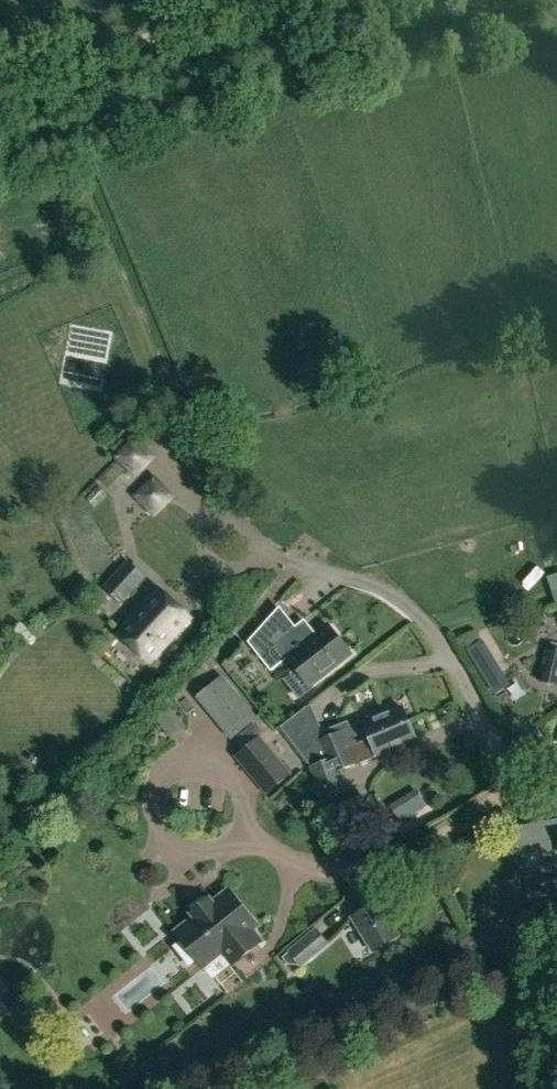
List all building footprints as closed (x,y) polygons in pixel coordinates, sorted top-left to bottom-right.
[(154,474),(133,495),(154,519),(176,496),(154,474)] [(103,587),(120,603),(145,576),(128,560),(103,587)] [(530,564),(519,566),(523,586),(534,584),(530,564)] [(556,600),(556,584),(548,587),(552,601),(556,600)] [(191,619),(159,589),(118,633),(150,663),(191,619)] [(328,625),(305,643),(277,608),(248,642),(271,671),(288,658),(310,686),(351,654),(328,625)] [(486,681),(497,675),(478,639),(467,645),(486,681)] [(547,648),(539,682),(556,686),(556,651),(547,648)] [(195,697),(231,740),(258,718),(222,675),(195,697)] [(304,709),(280,727),(296,747),(306,760),(310,765),(310,766),(326,759),(324,755),(348,745),(349,747),(408,722),(402,707),(380,716),(379,713),(349,726),(347,721),(322,732),(311,705),(304,708),(304,709)] [(156,720),(171,739),(186,727),(171,708),(156,720)] [(310,766),(310,765),(308,766),(322,800),(348,790),(340,770),(356,763),(355,760),(375,752),(377,757),(395,749),(394,747),(415,738),(408,722),(349,747),(348,745),(324,755),(326,759),(310,766)] [(260,735),(234,756),(266,796),(292,775),(260,735)] [(417,787),(387,804),(397,821),(396,822),(403,833),(423,821),(423,822),(434,816),(417,787)] [(389,814),(368,826),(377,842),(398,830),(389,814)] [(540,867),(541,875),(529,877),(533,897),(556,892),(556,820),(556,819),(511,828),(515,846),(540,841),(545,866),(540,867)] [(174,933),(180,940),(172,947),(188,968),(197,961),(205,971),(223,957),(232,969),(265,942),(256,930),(261,927),(230,888),(213,902),(209,897),(187,914),(191,919),(174,933)] [(351,917),(372,951),(399,935),(377,901),(351,917)] [(149,912),(140,918),(152,938),(162,932),(149,912)] [(352,923),(335,933),(349,955),(365,945),(352,923)] [(316,927),(286,951),(288,952),(282,957),(288,965),(299,965),(301,968),(330,944),(316,927)]
